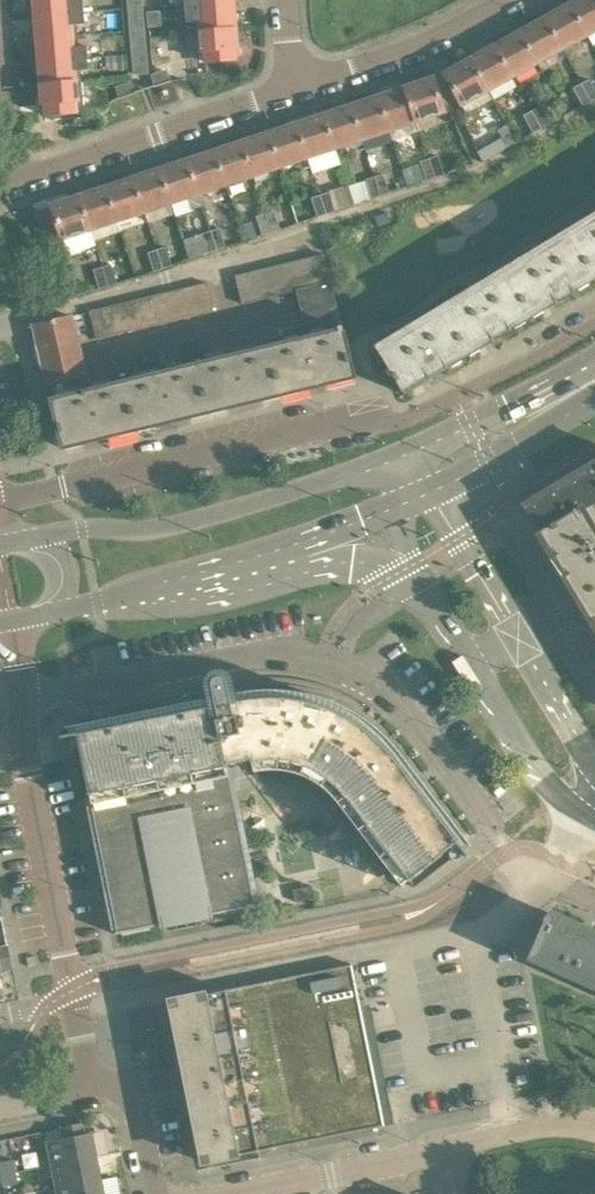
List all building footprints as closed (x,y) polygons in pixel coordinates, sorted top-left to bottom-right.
[(34,16),(84,11),(83,0),(33,0),(34,16)] [(233,0),(184,0),(184,10),(234,6),(233,0)] [(569,3),(587,35),(594,30),(594,0),(575,0),(569,3)] [(141,2),(128,3),(129,14),(142,12),(141,2)] [(562,49),(587,35),(569,3),(544,17),(562,49)] [(200,33),(200,32),(236,29),(234,6),(184,10),(186,22),(194,22),(195,33),(200,33)] [(34,16),(36,39),(78,36),(77,25),(85,24),(84,11),(34,16)] [(148,11),(149,26),(149,27),(161,26),(161,25),(174,24),(173,11),(160,12),(160,11),(148,11)] [(129,14),(129,24),(143,22),(142,12),(129,14)] [(544,17),(519,31),(537,63),(562,49),(544,17)] [(143,22),(129,24),(130,34),(144,32),(143,22)] [(237,48),(236,29),(200,32),(200,33),(201,51),(204,51),(205,62),(236,59),(235,48),(237,48)] [(512,76),(537,63),(519,31),(495,45),(512,76)] [(145,43),(144,32),(130,34),(131,44),(145,43)] [(78,46),(78,36),(36,39),(38,62),(88,58),(87,46),(78,46)] [(132,54),(145,53),(145,43),(131,44),(132,54)] [(495,45),(469,59),(487,91),(512,76),(495,45)] [(146,63),(145,53),(132,54),(133,64),(146,63)] [(127,70),(126,56),(111,57),(112,71),(127,70)] [(38,62),(40,85),(81,81),(81,71),(89,70),(88,58),(38,62)] [(461,105),(487,91),(469,59),(444,73),(461,105)] [(146,63),(133,64),(134,74),(147,73),(146,63)] [(166,70),(152,75),(155,83),(169,79),(166,70)] [(432,78),(405,87),(416,121),(444,112),(432,78)] [(581,83),(590,101),(594,98),(594,90),(589,79),(581,83)] [(84,109),(81,81),(40,85),(42,110),(44,109),(45,115),(77,112),(76,110),(84,109)] [(133,91),(131,82),(116,87),(119,95),(133,91)] [(572,88),(582,105),(590,101),(581,83),(572,88)] [(405,87),(377,97),(389,131),(416,121),(405,87)] [(377,97),(350,106),(361,140),(389,131),(377,97)] [(350,106),(323,115),(334,149),(361,140),(350,106)] [(539,106),(531,111),(541,128),(549,124),(539,106)] [(523,115),(532,133),(541,128),(531,111),(523,115)] [(323,115),(296,124),(307,158),(334,149),(323,115)] [(296,124),(268,133),(280,167),(307,158),(296,124)] [(497,130),(507,147),(516,142),(506,125),(497,130)] [(268,133),(241,142),(252,176),(268,171),(271,181),(283,177),(280,167),(268,133)] [(241,142),(214,151),(225,185),(252,176),(241,142)] [(493,155),(487,145),(476,152),(481,162),(493,155)] [(214,151),(187,160),(198,194),(225,185),(214,151)] [(435,177),(444,174),(438,155),(429,158),(435,177)] [(402,169),(402,170),(407,186),(426,180),(435,177),(429,158),(420,161),(420,163),(402,169)] [(187,160),(160,169),(171,203),(186,198),(191,211),(202,207),(198,194),(187,160)] [(160,169),(132,178),(144,212),(171,203),(160,169)] [(383,174),(374,177),(380,196),(389,193),(389,191),(407,186),(402,170),(384,175),(383,174)] [(380,196),(374,177),(348,185),(355,204),(380,196)] [(132,178),(105,187),(116,221),(144,212),(132,178)] [(335,210),(355,204),(348,185),(334,189),(334,188),(328,190),(329,192),(320,195),(326,214),(335,211),(335,210)] [(105,187),(78,196),(89,230),(116,221),(105,187)] [(326,214),(320,195),(310,198),(317,217),(326,214)] [(62,239),(89,230),(78,196),(50,205),(62,239)] [(265,213),(271,232),(280,229),(274,210),(265,213)] [(262,235),(264,234),(271,232),(265,213),(256,216),(262,235)] [(568,233),(594,276),(594,217),(568,233)] [(250,222),(240,226),(245,241),(255,237),(250,222)] [(219,228),(210,231),(217,250),(226,247),(219,228)] [(210,231),(201,234),(208,253),(217,250),(210,231)] [(537,252),(563,296),(594,276),(568,233),(537,252)] [(165,246),(156,249),(163,269),(172,266),(165,246)] [(163,269),(156,249),(147,253),(153,272),(163,269)] [(537,252),(505,271),(532,315),(563,296),(537,252)] [(324,254),(309,258),(315,286),(330,282),(324,254)] [(301,289),(315,286),(309,258),(294,261),(301,289)] [(295,290),(301,289),(294,261),(279,265),(286,293),(295,290)] [(111,264),(101,267),(108,286),(117,283),(111,264)] [(264,268),(271,296),(286,293),(279,265),(264,268)] [(108,286),(101,267),(92,270),(98,289),(108,286)] [(250,272),(256,300),(271,296),(264,268),(250,272)] [(473,290),(500,334),(532,315),(505,271),(473,290)] [(256,300),(250,272),(235,276),(242,303),(256,300)] [(200,299),(210,296),(207,282),(197,285),(200,299)] [(322,320),(326,334),(342,330),(330,282),(295,290),(304,325),(322,320)] [(200,299),(197,285),(187,287),(190,301),(200,299)] [(190,301),(187,287),(177,289),(181,303),(190,301)] [(181,303),(177,289),(167,292),(171,306),(181,303)] [(473,290),(442,310),(468,353),(500,334),(473,290)] [(171,306),(167,292),(158,294),(161,308),(171,306)] [(148,297),(151,311),(161,308),(158,294),(148,297)] [(210,296),(200,299),(204,313),(214,310),(210,296)] [(151,311),(148,297),(138,299),(141,313),(151,311)] [(141,313),(138,299),(128,301),(132,315),(141,313)] [(194,315),(204,313),(200,299),(190,301),(194,315)] [(122,318),(132,315),(128,301),(118,304),(122,318)] [(181,303),(184,318),(194,315),(190,301),(181,303)] [(174,320),(184,318),(181,303),(171,306),(174,320)] [(112,320),(122,318),(118,304),(109,306),(112,320)] [(112,320),(109,306),(99,308),(102,323),(112,320)] [(174,320),(171,306),(161,308),(164,322),(174,320)] [(99,308),(89,311),(92,325),(102,323),(99,308)] [(161,308),(151,311),(155,325),(164,322),(161,308)] [(410,329),(437,373),(468,353),(442,310),(410,329)] [(145,327),(155,325),(151,311),(141,313),(145,327)] [(145,327),(141,313),(132,315),(135,330),(145,327)] [(49,384),(52,400),(89,391),(70,315),(33,324),(47,384),(49,384)] [(122,318),(125,332),(135,330),(132,315),(122,318)] [(115,334),(125,332),(122,318),(112,320),(115,334)] [(112,320),(102,323),(106,337),(115,334),(112,320)] [(102,323),(92,325),(96,339),(106,337),(102,323)] [(437,373),(410,329),(378,348),(394,375),(393,376),(403,393),(437,373)] [(326,334),(269,348),(281,395),(353,378),(342,330),(326,334)] [(208,413),(281,395),(269,348),(196,365),(208,413)] [(196,365),(124,383),(135,431),(208,413),(196,365)] [(124,383),(89,391),(52,400),(51,400),(63,448),(135,431),(124,383)] [(523,506),(539,532),(537,533),(561,573),(576,599),(594,587),(594,505),(593,501),(594,500),(594,462),(523,506)] [(576,599),(592,624),(594,630),(594,587),(576,599)] [(212,686),(214,698),(66,728),(68,736),(61,737),(61,739),(77,736),(117,932),(115,932),(115,934),(257,905),(257,903),(255,904),(235,809),(227,765),(251,760),(251,763),(252,763),(254,772),(261,771),(269,770),(277,770),(285,771),(292,773),(300,775),(303,776),(310,780),(314,782),(317,784),(320,786),(326,791),(331,796),(337,802),(400,884),(401,885),(408,880),(408,881),(457,844),(467,857),(468,855),(464,850),(470,845),(400,753),(396,748),(391,742),(386,737),(381,732),(375,728),(370,723),(364,719),(357,714),(351,711),(344,707),(337,704),(330,701),(323,698),(315,696),(308,694),(301,693),(293,692),(285,691),(277,690),(267,690),(261,690),(251,691),(245,692),(240,693),(229,695),(227,683),(226,681),(225,680),(223,679),(221,678),(220,677),(218,678),(217,678),(215,679),(213,681),(212,682),(212,683),(212,685),(212,686)] [(296,901),(315,897),(312,885),(293,889),(296,901)] [(530,959),(565,975),(586,928),(551,912),(549,916),(548,917),(546,921),(546,923),(530,959)] [(594,988),(594,932),(586,928),(565,975),(594,988)] [(2,978),(1,972),(12,969),(7,944),(0,945),(0,978),(2,978)] [(171,1001),(171,1003),(203,1162),(384,1126),(352,964),(171,1001)] [(48,1142),(53,1164),(96,1155),(92,1133),(86,1134),(83,1123),(61,1127),(63,1139),(48,1142)] [(53,1164),(57,1186),(101,1178),(96,1155),(53,1164)] [(1,1174),(16,1171),(14,1160),(0,1162),(0,1168),(1,1174)] [(18,1183),(16,1171),(1,1174),(4,1186),(18,1183)] [(59,1193),(104,1193),(101,1178),(57,1186),(59,1193)]
